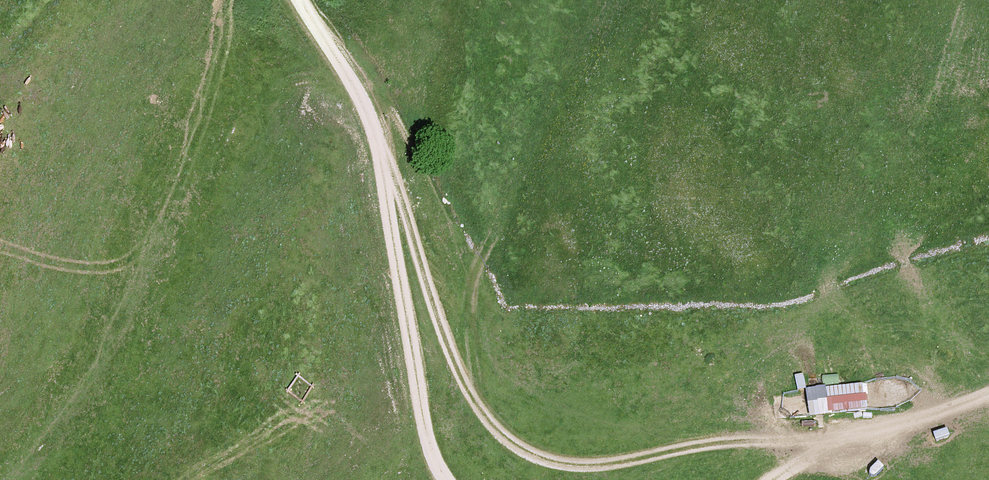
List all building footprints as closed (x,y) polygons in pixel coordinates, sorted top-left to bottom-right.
[(809,384),(810,411),(870,409),(869,381),(809,384)]
